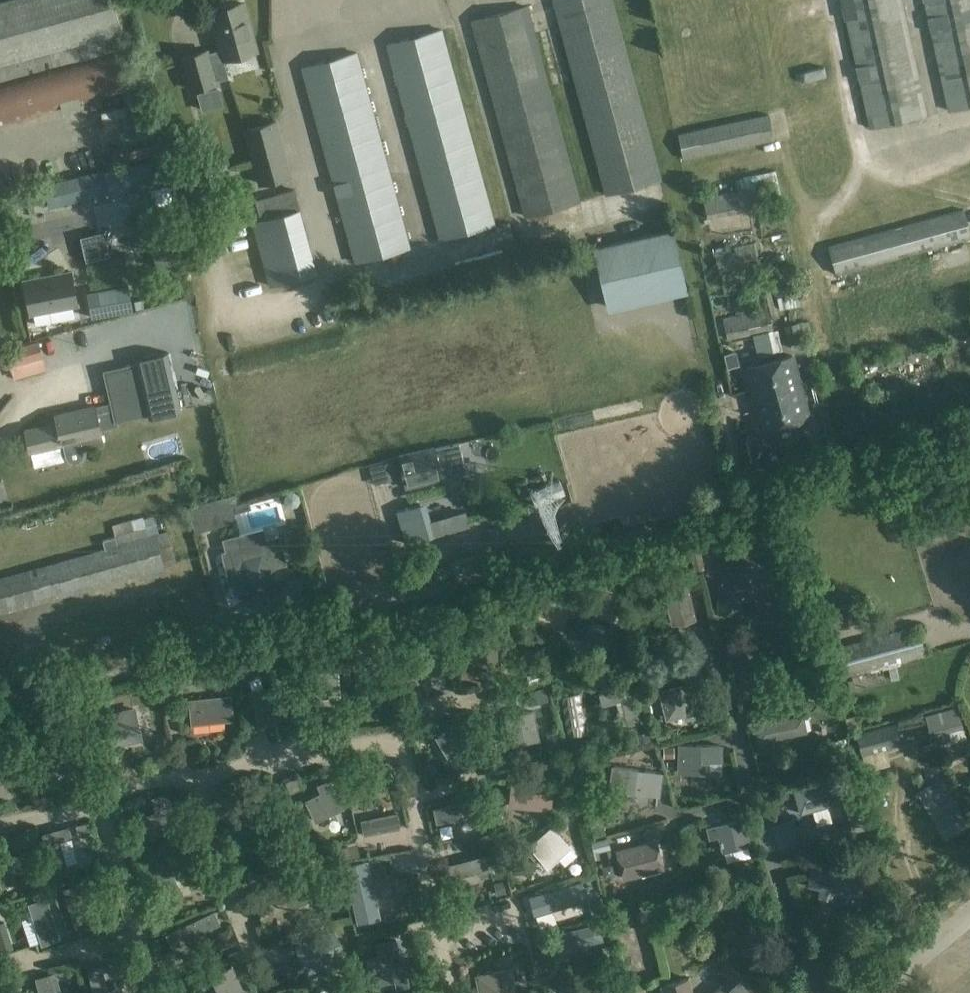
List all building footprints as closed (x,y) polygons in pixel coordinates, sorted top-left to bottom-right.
[(120,31),(123,30),(115,0),(0,0),(0,64),(120,31)] [(246,0),(239,0),(210,8),(215,26),(212,27),(218,49),(210,51),(209,47),(181,55),(191,91),(219,83),(217,79),(229,76),(224,60),(260,50),(246,0)] [(606,194),(663,179),(614,0),(553,0),(606,194)] [(869,125),(927,112),(903,0),(842,0),(869,125)] [(947,107),(969,102),(969,0),(924,0),(947,107)] [(528,4),(471,19),(525,216),(582,200),(528,4)] [(443,27),(386,43),(440,239),(497,224),(443,27)] [(120,31),(0,64),(0,125),(137,88),(127,45),(123,46),(120,31)] [(358,50),(301,66),(354,262),(412,247),(358,50)] [(231,88),(258,84),(257,76),(230,80),(231,88)] [(222,104),(217,89),(199,94),(203,109),(222,104)] [(770,113),(679,133),(684,158),(775,138),(770,113)] [(278,118),(244,127),(259,184),(293,174),(278,118)] [(15,151),(40,144),(38,135),(12,142),(15,151)] [(214,176),(231,172),(226,152),(209,157),(214,176)] [(157,181),(151,158),(105,169),(110,192),(157,181)] [(93,195),(88,172),(44,182),(49,205),(93,195)] [(751,186),(753,196),(765,194),(766,201),(776,199),(771,175),(738,182),(739,189),(751,186)] [(751,186),(739,189),(703,196),(708,218),(756,208),(753,196),(751,186)] [(280,213),(301,207),(295,188),(275,193),(280,213)] [(301,207),(280,213),(252,221),(270,285),(318,272),(301,207)] [(828,245),(836,274),(969,237),(969,228),(965,208),(828,245)] [(86,262),(110,256),(105,231),(80,237),(86,262)] [(610,306),(685,290),(673,235),(598,251),(610,306)] [(741,244),(721,248),(715,250),(719,271),(759,262),(754,241),(744,243),(741,244)] [(24,281),(30,313),(77,304),(71,272),(24,281)] [(88,292),(91,317),(133,310),(128,284),(88,292)] [(728,338),(773,329),(771,318),(777,317),(771,290),(765,291),(768,305),(723,314),(728,338)] [(779,314),(782,324),(799,320),(797,310),(779,314)] [(32,315),(33,328),(83,326),(83,312),(32,315)] [(778,352),(774,330),(754,334),(759,356),(778,352)] [(40,340),(7,350),(11,365),(44,356),(40,340)] [(739,364),(736,351),(723,353),(727,368),(739,364)] [(113,408),(97,412),(100,428),(119,424),(117,418),(187,402),(176,354),(104,370),(110,397),(111,397),(113,408)] [(793,355),(747,367),(759,412),(755,413),(758,425),(762,424),(763,429),(810,417),(793,355)] [(46,379),(44,364),(21,367),(22,382),(46,379)] [(100,428),(97,412),(95,405),(57,414),(58,422),(27,429),(31,450),(64,443),(66,452),(82,448),(104,443),(100,428)] [(434,448),(398,456),(406,488),(441,480),(441,477),(468,470),(462,444),(434,450),(434,448)] [(538,506),(565,493),(559,479),(533,491),(538,506)] [(236,492),(235,493),(235,494),(229,495),(235,512),(242,510),(236,492)] [(426,501),(395,510),(405,544),(436,535),(426,501)] [(465,511),(453,514),(457,529),(470,525),(465,511)] [(0,576),(0,613),(165,566),(165,565),(177,562),(174,550),(175,549),(173,543),(172,543),(167,530),(160,532),(158,523),(157,524),(154,514),(144,517),(144,515),(112,525),(116,536),(103,539),(105,547),(0,576)] [(265,527),(224,538),(228,552),(225,552),(228,564),(226,564),(230,581),(241,593),(272,585),(277,566),(288,563),(281,534),(268,537),(265,527)] [(457,574),(485,566),(482,554),(454,562),(457,574)] [(700,573),(697,559),(686,561),(689,576),(700,573)] [(745,564),(730,564),(719,563),(717,612),(744,613),(745,564)] [(449,565),(434,568),(438,579),(451,575),(449,565)] [(667,604),(668,610),(672,625),(695,619),(685,576),(661,581),(667,604)] [(625,628),(576,608),(567,629),(617,649),(625,628)] [(836,628),(849,625),(847,613),(834,615),(836,628)] [(918,624),(840,645),(847,675),(926,654),(918,624)] [(497,632),(468,633),(470,662),(498,661),(497,632)] [(353,646),(362,645),(361,633),(352,633),(353,646)] [(757,691),(749,641),(731,644),(739,694),(757,691)] [(374,645),(352,648),(357,695),(379,693),(374,645)] [(304,650),(296,651),(296,659),(305,658),(304,650)] [(409,654),(409,663),(408,683),(412,683),(412,685),(424,686),(429,686),(445,687),(446,661),(448,661),(448,655),(433,654),(409,654)] [(339,664),(305,667),(307,699),(341,696),(339,664)] [(264,669),(266,678),(276,675),(273,666),(264,669)] [(285,667),(278,669),(277,671),(280,680),(284,678),(288,676),(285,667)] [(235,680),(225,681),(226,691),(236,690),(235,680)] [(282,681),(250,690),(259,722),(291,712),(282,681)] [(812,681),(807,688),(815,693),(820,686),(812,681)] [(631,684),(599,692),(602,704),(622,699),(629,724),(640,721),(631,684)] [(681,686),(660,692),(663,703),(661,703),(662,708),(664,708),(667,719),(684,715),(685,719),(700,715),(695,696),(685,699),(681,686)] [(547,689),(529,693),(531,702),(548,698),(547,689)] [(232,694),(189,698),(192,724),(235,719),(232,694)] [(932,736),(949,731),(962,727),(964,727),(958,705),(926,713),(932,736)] [(535,709),(508,714),(504,715),(509,744),(540,739),(535,709)] [(803,713),(762,722),(752,724),(756,742),(807,731),(803,713)] [(857,714),(845,717),(848,730),(861,727),(857,714)] [(133,716),(100,727),(109,755),(125,749),(121,741),(140,734),(133,716)] [(455,724),(449,727),(435,735),(449,757),(463,750),(469,759),(480,752),(469,734),(465,728),(472,724),(468,716),(455,724)] [(862,754),(886,748),(901,744),(896,722),(857,733),(862,754)] [(665,727),(655,729),(658,742),(668,740),(665,727)] [(638,744),(650,740),(648,731),(636,735),(638,744)] [(559,736),(547,739),(548,749),(561,747),(559,736)] [(723,744),(678,743),(678,771),(723,772),(723,744)] [(965,743),(949,747),(951,759),(968,755),(965,743)] [(674,745),(665,747),(667,756),(676,754),(674,745)] [(847,758),(845,749),(835,751),(838,761),(847,758)] [(115,762),(106,765),(107,773),(117,770),(115,762)] [(554,764),(546,764),(545,773),(554,773),(554,764)] [(613,765),(611,780),(613,780),(612,788),(658,795),(659,787),(661,787),(664,772),(613,765)] [(851,767),(842,769),(843,775),(852,773),(851,767)] [(941,776),(918,789),(944,836),(968,822),(941,776)] [(289,794),(301,788),(296,777),(284,782),(289,794)] [(554,781),(537,780),(511,777),(508,805),(551,810),(554,781)] [(834,777),(795,788),(801,813),(841,802),(834,777)] [(338,811),(344,807),(345,807),(331,778),(317,784),(321,792),(305,799),(315,821),(338,811)] [(169,807),(170,809),(174,807),(169,791),(150,797),(154,811),(169,807)] [(181,794),(173,796),(176,807),(184,805),(181,794)] [(264,798),(238,805),(245,829),(270,822),(264,798)] [(437,823),(454,819),(464,817),(479,813),(476,799),(433,808),(437,823)] [(169,807),(154,811),(144,814),(152,837),(176,830),(170,809),(169,807)] [(741,808),(733,811),(735,818),(744,816),(741,808)] [(364,835),(400,828),(400,819),(397,812),(361,819),(364,835)] [(559,821),(564,827),(569,822),(564,816),(559,821)] [(743,820),(708,829),(710,839),(719,836),(723,852),(750,845),(743,820)] [(564,827),(559,821),(558,821),(530,845),(548,866),(563,852),(569,858),(576,853),(558,832),(564,827)] [(89,823),(80,825),(83,834),(91,831),(89,823)] [(69,873),(67,864),(61,840),(60,838),(72,835),(69,825),(41,833),(54,877),(69,873)] [(451,840),(453,826),(437,825),(435,838),(451,840)] [(29,831),(24,839),(32,843),(36,836),(29,831)] [(595,841),(598,851),(607,849),(605,838),(595,841)] [(658,839),(636,844),(616,849),(623,880),(665,870),(658,839)] [(16,881),(0,841),(0,882),(2,887),(16,881)] [(344,846),(347,858),(360,855),(356,844),(344,846)] [(158,897),(181,887),(195,881),(190,869),(175,875),(173,870),(193,862),(186,847),(144,865),(151,880),(158,897)] [(492,853),(448,864),(451,879),(496,867),(492,853)] [(358,923),(381,918),(376,898),(371,875),(367,860),(344,865),(358,923)] [(814,872),(810,885),(820,887),(818,896),(833,900),(835,891),(858,897),(861,883),(840,878),(843,865),(832,862),(829,875),(814,872)] [(616,875),(613,863),(602,866),(605,877),(616,875)] [(314,867),(278,884),(290,909),(326,892),(314,867)] [(336,878),(328,882),(332,890),(340,886),(336,878)] [(503,881),(494,883),(497,895),(505,892),(503,881)] [(542,909),(585,896),(580,881),(538,894),(542,909)] [(83,898),(80,890),(77,883),(63,888),(79,934),(93,929),(83,898)] [(203,894),(207,902),(216,898),(212,890),(203,894)] [(10,903),(11,905),(30,948),(43,942),(31,917),(36,915),(31,905),(27,907),(23,898),(10,903)] [(220,923),(214,912),(214,911),(207,914),(167,933),(178,956),(196,948),(191,936),(197,933),(198,936),(204,933),(203,931),(213,926),(220,923)] [(119,917),(110,919),(112,928),(122,926),(119,917)] [(0,922),(0,949),(0,950),(12,946),(4,921),(0,922)] [(600,922),(550,933),(554,952),(604,940),(600,922)] [(333,930),(302,949),(314,971),(345,951),(333,930)] [(379,955),(367,957),(372,985),(394,980),(396,989),(410,986),(405,960),(394,962),(392,954),(400,953),(397,938),(377,942),(379,955)] [(614,943),(603,945),(606,959),(617,957),(614,943)] [(240,951),(237,944),(226,948),(229,956),(240,951)] [(287,955),(294,951),(291,944),(284,948),(287,955)] [(135,951),(126,953),(128,963),(137,961),(135,951)] [(102,963),(87,967),(93,992),(109,992),(102,963)] [(714,992),(756,992),(730,963),(722,970),(730,979),(714,992)] [(233,965),(211,976),(217,988),(206,992),(246,992),(233,965)] [(475,974),(479,992),(518,992),(513,966),(475,974)] [(54,988),(52,980),(50,973),(35,977),(39,992),(55,992),(54,988)] [(661,984),(663,992),(694,992),(690,976),(661,984)] [(203,990),(210,987),(207,980),(200,983),(203,990)] [(587,992),(614,992),(607,982),(587,992)]
